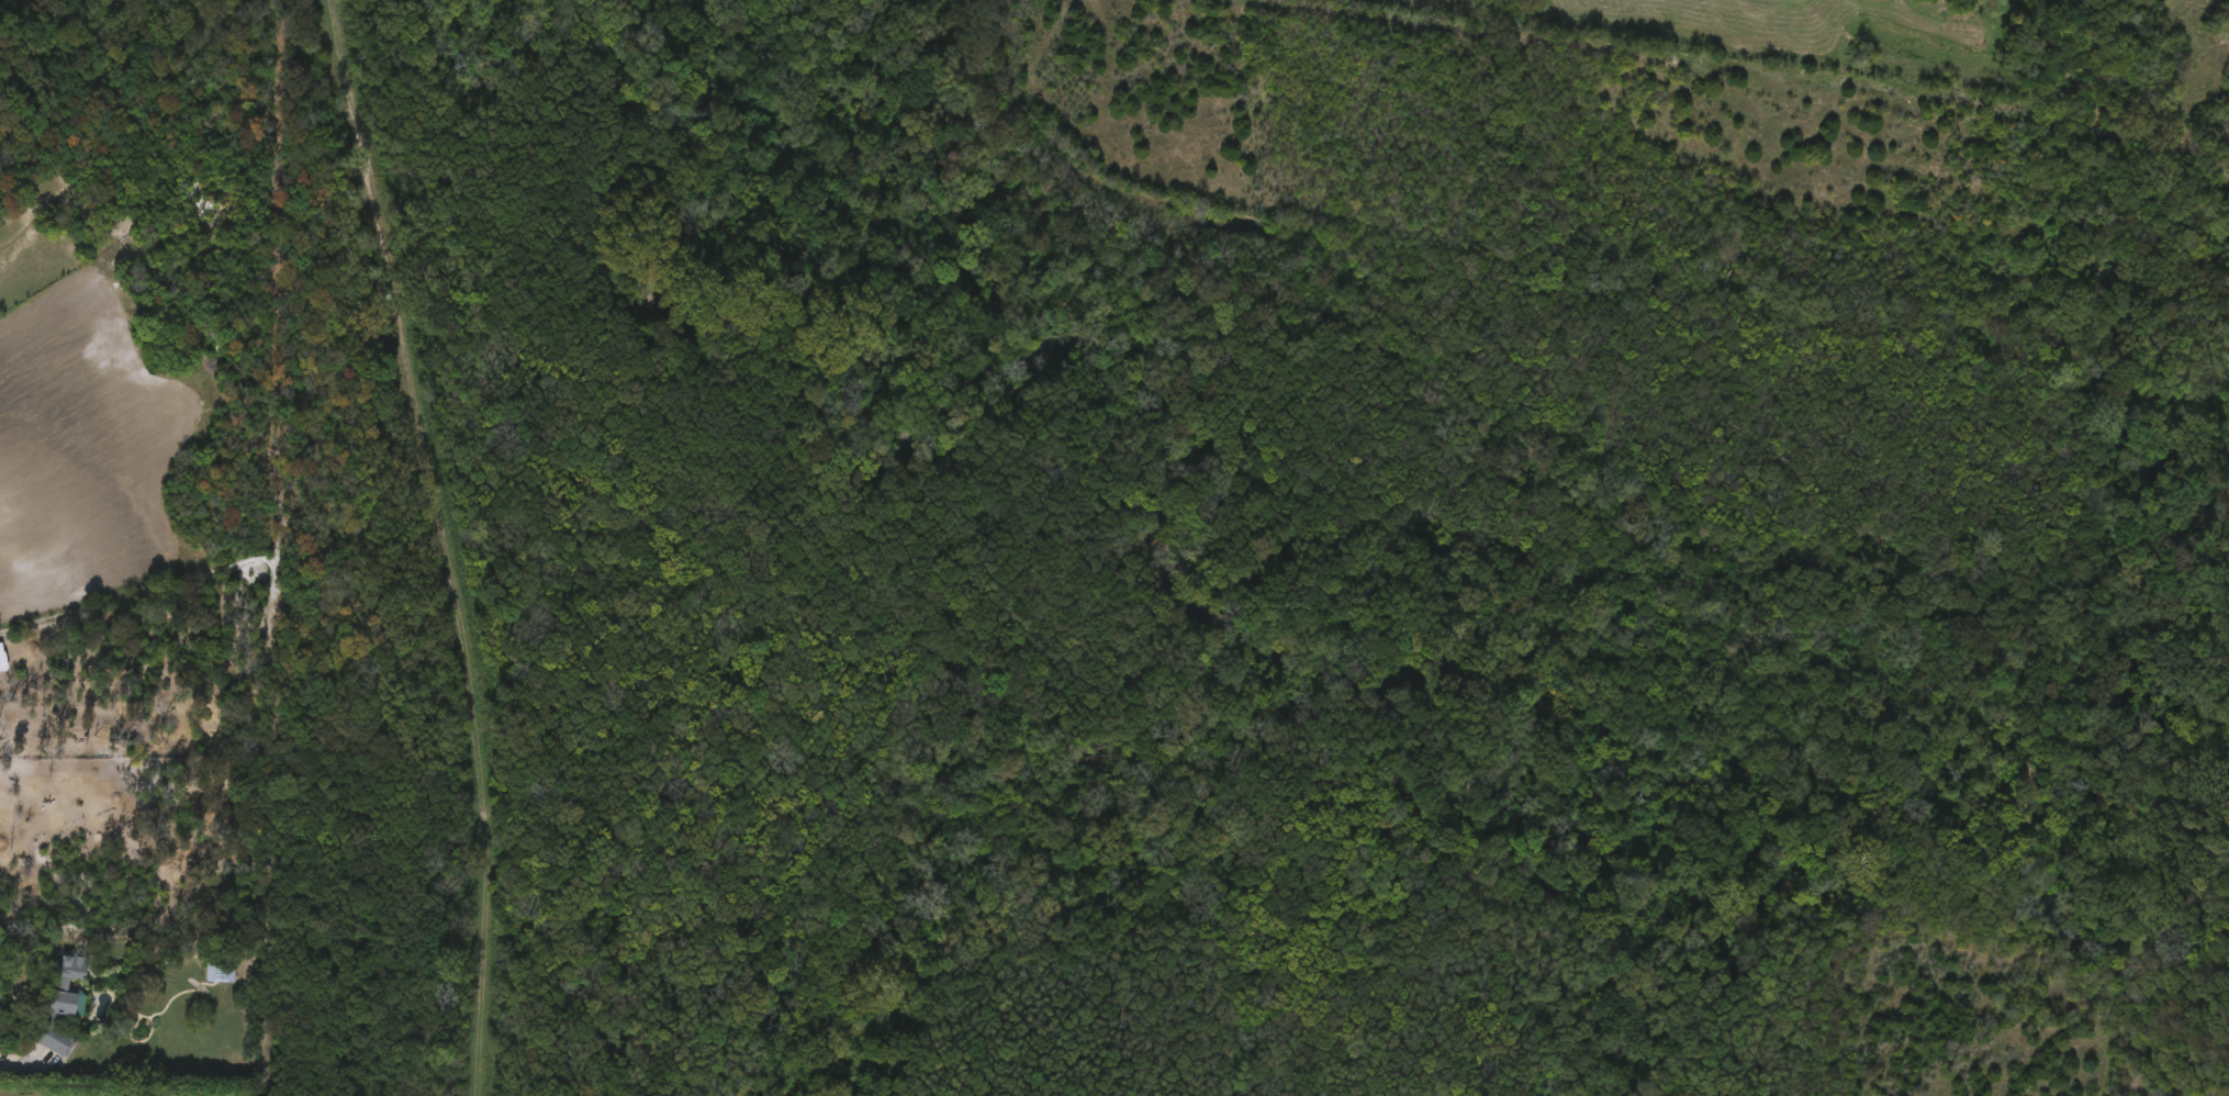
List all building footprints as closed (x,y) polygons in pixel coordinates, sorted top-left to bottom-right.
[(32,1055),(56,953),(86,961),(81,982),(68,978),(65,992),(77,994),(71,1017),(57,1014),(54,1029),(67,1032),(59,1066),(37,1061),(37,1056),(32,1055)] [(233,961),(233,983),(204,983),(204,961),(233,961)]
